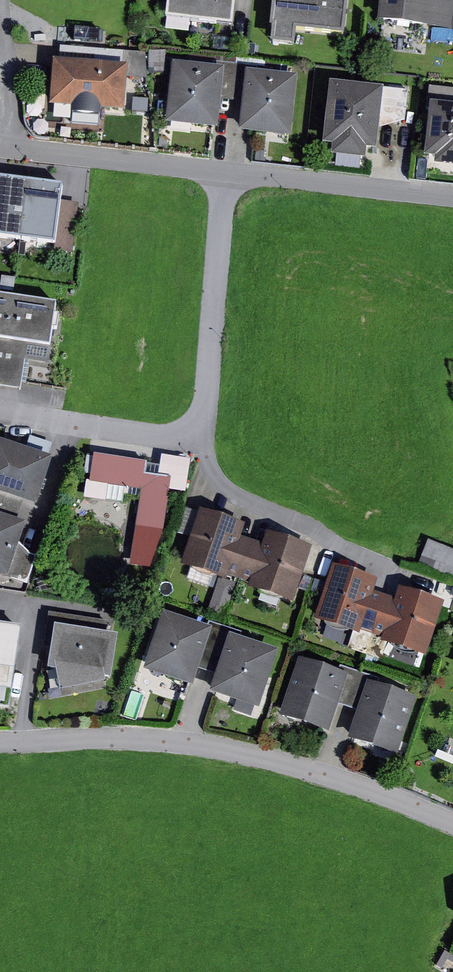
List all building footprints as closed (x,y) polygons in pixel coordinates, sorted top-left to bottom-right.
[(173,17),(241,25),(244,0),(175,0),(173,17)] [(278,25),(281,25),(279,38),(301,41),(303,26),(350,32),(354,0),(281,0),(278,25)] [(386,20),(452,28),(452,0),(389,0),(386,20)] [(68,46),(67,59),(62,59),(58,105),(79,107),(79,112),(108,114),(109,109),(132,110),(134,77),(153,79),(151,52),(68,46)] [(172,50),(156,50),(156,72),(172,72),(172,50)] [(225,67),(181,62),(175,122),(225,128),(228,99),(232,68),(225,67)] [(232,68),(228,99),(250,101),(254,69),(270,71),(271,66),(225,62),(225,67),(232,68)] [(270,71),(254,69),(250,101),(247,131),(299,136),(305,75),(270,71)] [(392,87),(338,82),(331,144),(341,145),(340,154),(374,158),(375,148),(386,149),(388,127),(392,87)] [(415,89),(392,87),(388,127),(400,123),(411,120),(415,89)] [(439,102),(434,155),(445,156),(444,165),(452,166),(452,104),(439,102)] [(0,178),(0,238),(61,246),(70,186),(0,178)] [(0,293),(0,386),(27,390),(35,343),(58,346),(64,303),(0,293)] [(0,441),(0,572),(16,578),(34,523),(23,519),(29,500),(44,505),(60,458),(55,456),(59,444),(37,437),(33,448),(1,438),(0,441)] [(119,486),(148,490),(142,526),(171,530),(179,477),(152,474),(154,461),(101,454),(100,456),(93,455),(91,474),(98,475),(95,498),(117,501),(119,486)] [(270,544),(249,537),(253,524),(207,509),(188,565),(233,580),(235,575),(258,583),(256,588),(300,603),(319,547),(275,532),(270,544)] [(434,540),(424,566),(452,577),(452,548),(434,540)] [(404,600),(382,593),(386,580),(341,565),(322,621),(366,636),(368,631),(391,639),(389,644),(433,659),(452,603),(408,587),(404,600)] [(114,683),(113,678),(120,679),(126,636),(117,635),(119,621),(55,612),(52,630),(62,632),(56,669),(65,671),(68,691),(114,683)] [(171,613),(152,671),(201,687),(207,670),(224,675),(218,694),(267,709),(287,650),(243,636),(244,631),(216,622),(214,627),(171,613)] [(19,691),(30,627),(0,622),(0,688),(19,691)] [(404,755),(423,696),(386,683),(388,678),(348,665),(346,671),(308,658),(289,717),(337,732),(345,709),(363,715),(355,739),(404,755)]
